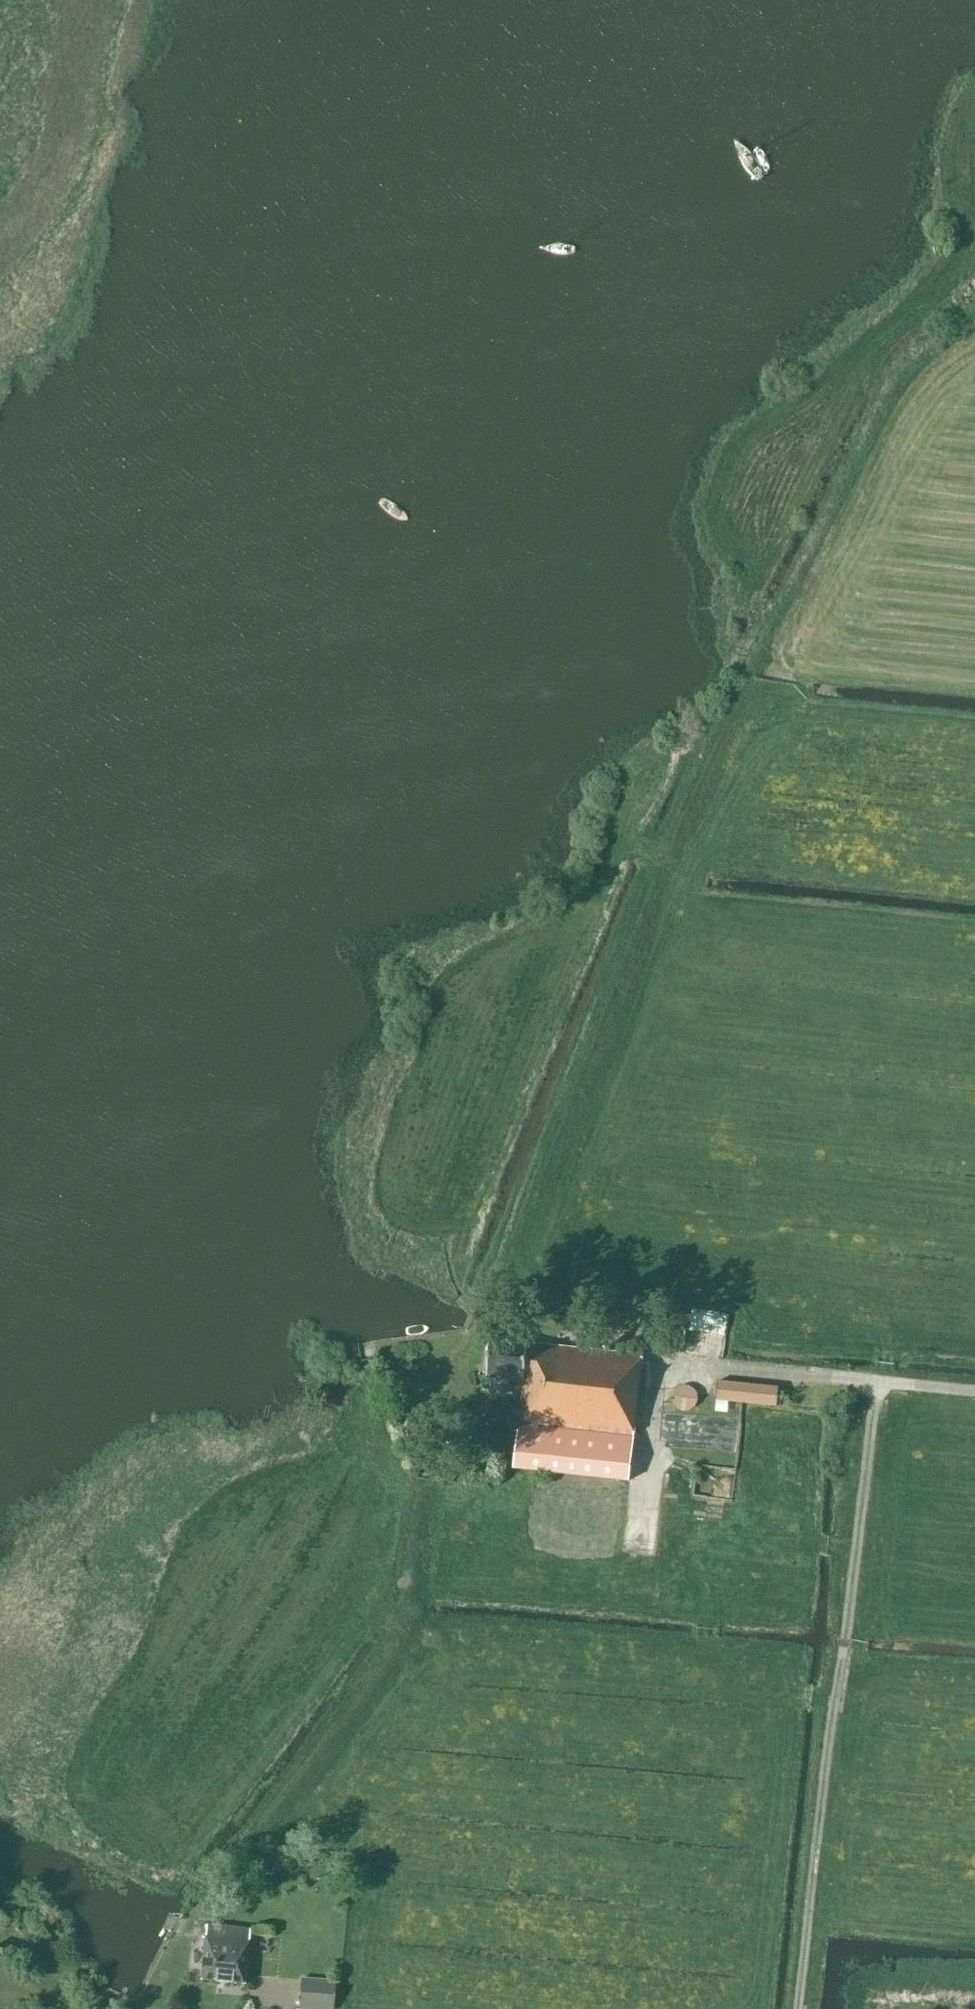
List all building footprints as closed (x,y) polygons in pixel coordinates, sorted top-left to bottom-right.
[(487,1377),(524,1381),(515,1469),(629,1481),(643,1356),(529,1344),(529,1343),(491,1339),(487,1377)] [(779,1388),(718,1382),(715,1412),(728,1414),(729,1402),(777,1407),(779,1388)] [(666,1434),(665,1445),(696,1446),(697,1435),(666,1434)] [(656,1510),(655,1489),(647,1490),(648,1511),(656,1510)] [(649,1553),(649,1534),(635,1534),(634,1553),(649,1553)] [(200,1980),(244,1985),(250,1930),(206,1925),(200,1980)] [(302,2008),(332,2008),(334,1981),(302,1979),(300,2008),(302,2008)]
